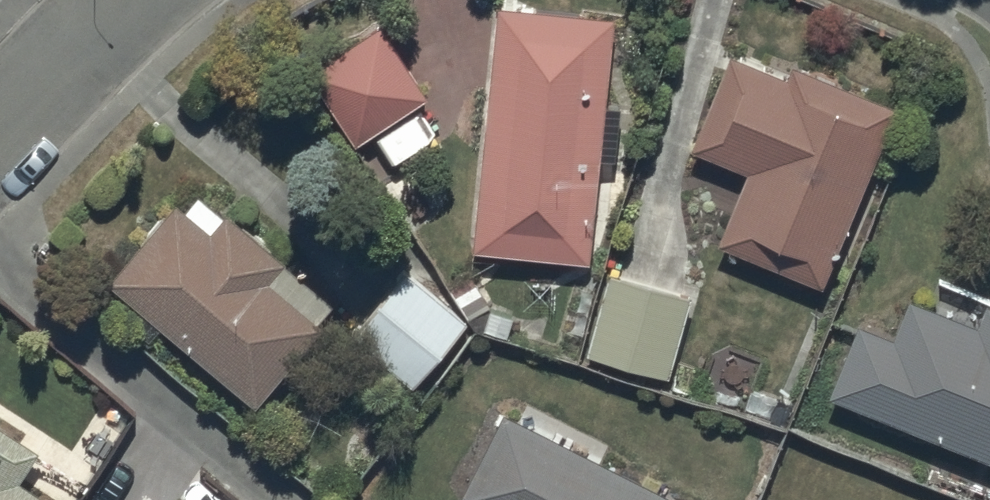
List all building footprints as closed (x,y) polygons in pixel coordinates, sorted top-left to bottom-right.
[(538,0),(500,0),(476,237),(590,249),(615,7),(538,0)] [(428,84),(378,17),(310,64),(361,133),(428,84)] [(734,43),(698,136),(750,159),(719,230),(821,275),(899,100),(799,55),(793,69),(734,43)] [(175,193),(112,270),(256,389),(319,312),(268,270),(283,252),(200,185),(186,202),(175,193)] [(408,263),(357,322),(414,372),(465,314),(408,263)] [(612,264),(589,340),(668,364),(691,288),(612,264)] [(831,382),(989,446),(989,296),(980,319),(912,292),(897,329),(860,314),(831,382)] [(464,484),(495,499),(698,499),(506,402),(464,484)] [(20,469),(39,440),(0,414),(0,499),(66,499),(20,469)]
